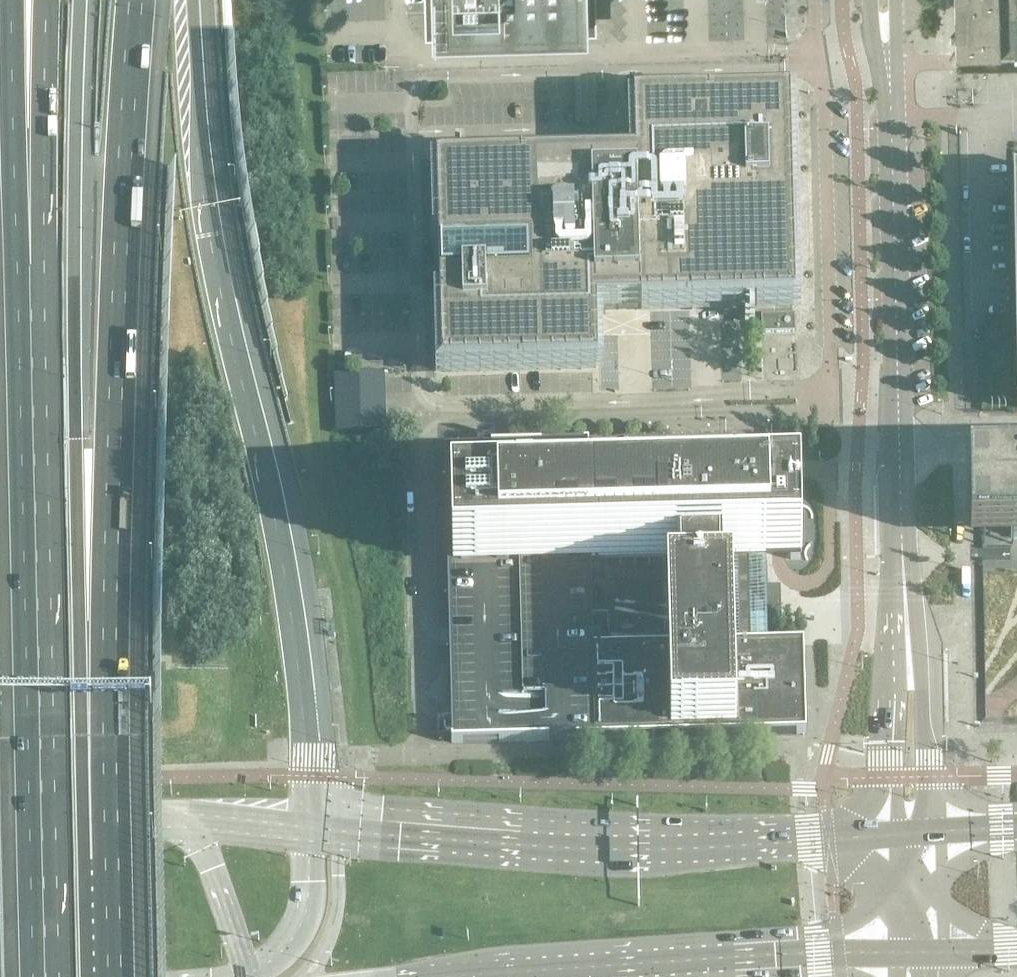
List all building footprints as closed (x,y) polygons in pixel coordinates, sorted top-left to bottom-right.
[(434,26),(587,22),(587,0),(434,0),(434,26)] [(999,0),(954,0),(956,55),(1016,53),(1016,16),(999,16),(999,0)] [(1016,0),(999,0),(999,16),(1016,16),(1016,9),(1016,0)] [(798,247),(797,226),(796,188),(790,188),(788,102),(634,106),(636,164),(438,169),(443,372),(596,368),(594,310),(793,305),(792,248),(798,247)] [(795,334),(794,317),(761,317),(762,335),(795,334)] [(766,597),(765,562),(801,562),(800,497),(590,502),(588,445),(444,449),(452,740),(452,741),(451,741),(451,743),(806,734),(804,643),(767,644),(766,611),(773,611),(773,597),(766,597)] [(1010,478),(1010,479),(974,480),(976,547),(982,546),(984,561),(984,569),(1016,569),(1016,478),(1010,478)]
